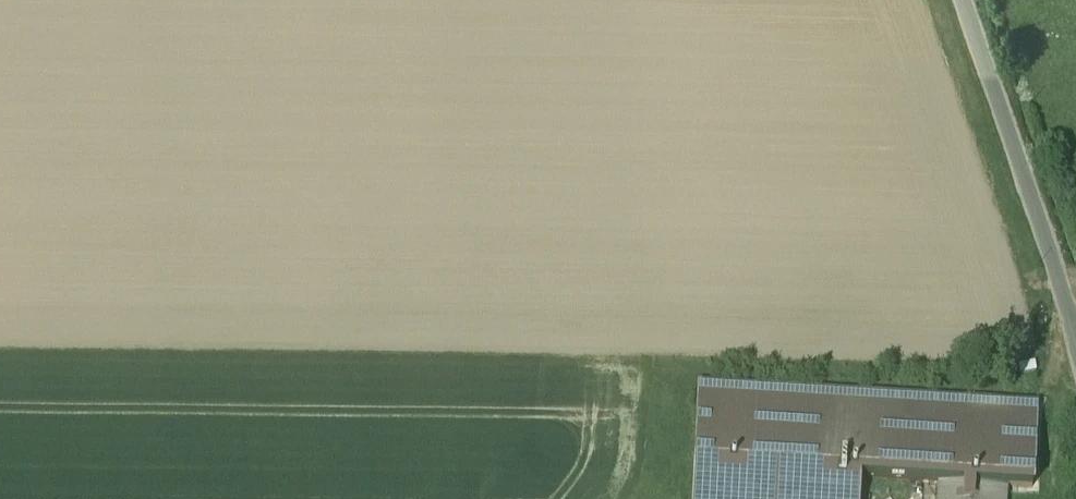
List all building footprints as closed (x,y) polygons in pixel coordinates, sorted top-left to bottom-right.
[(1035,491),(1039,407),(700,388),(694,498),(860,498),(861,481),(940,486),(1007,489),(1035,491)] [(940,486),(939,498),(1006,498),(1007,489),(940,486)]
